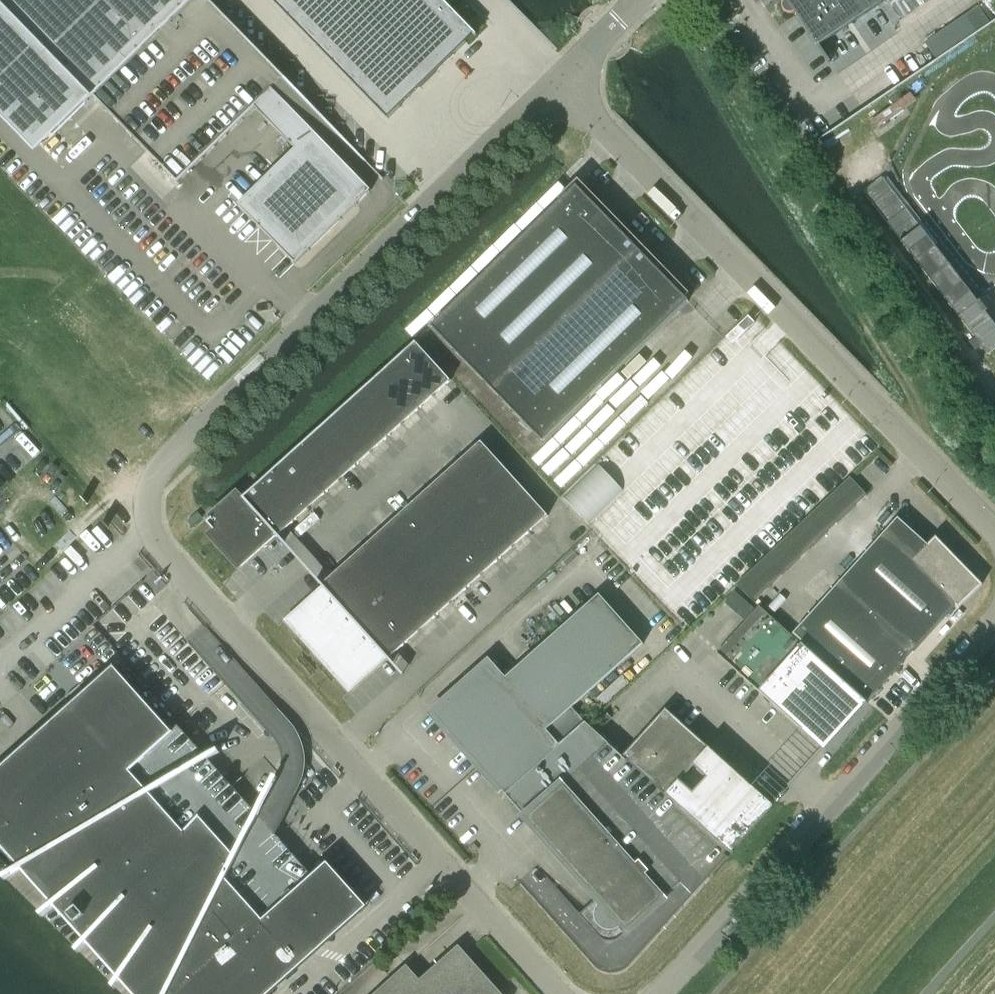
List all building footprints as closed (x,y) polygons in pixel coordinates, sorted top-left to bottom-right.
[(36,154),(94,98),(178,184),(255,108),(295,150),(238,205),(296,265),(383,179),(209,0),(0,0),(0,117),(36,154)] [(459,0),(274,0),(417,148),(513,55),(459,0)] [(829,63),(831,62),(820,46),(887,0),(785,0),(785,1),(784,2),(783,3),(783,5),(782,6),(783,8),(783,9),(784,11),(785,12),(786,13),(788,14),(789,14),(791,14),(792,14),(794,14),(795,13),(829,63)] [(980,7),(926,44),(937,61),(991,24),(980,7)] [(718,25),(711,30),(716,36),(722,31),(718,25)] [(559,199),(561,202),(432,327),(544,443),(689,301),(686,298),(689,294),(578,180),(559,199)] [(984,299),(979,303),(885,181),(866,195),(989,355),(994,350),(994,324),(986,312),(991,308),(984,299)] [(398,359),(433,397),(451,381),(416,343),(398,359)] [(433,397),(398,359),(383,373),(418,411),(433,397)] [(383,373),(368,386),(402,425),(418,411),(383,373)] [(402,425),(368,386),(352,400),(387,439),(402,425)] [(352,400),(337,414),(371,453),(387,439),(352,400)] [(337,414),(321,428),(356,467),(371,453),(337,414)] [(321,428),(306,442),(341,481),(356,467),(321,428)] [(341,481),(306,442),(291,456),(325,494),(341,481)] [(481,442),(462,459),(496,496),(515,479),(481,442)] [(291,456),(275,470),(310,508),(325,494),(291,456)] [(462,459),(447,473),(480,510),(496,496),(462,459)] [(562,494),(586,521),(622,489),(597,462),(562,494)] [(275,470),(260,484),(294,522),(310,508),(275,470)] [(480,510),(447,473),(431,487),(465,524),(480,510)] [(849,478),(735,585),(752,603),(866,495),(849,478)] [(548,516),(515,479),(496,496),(529,533),(548,516)] [(294,522),(260,484),(243,499),(276,536),(283,544),(284,542),(279,536),(294,522)] [(465,524),(431,487),(416,501),(449,538),(465,524)] [(276,536),(243,499),(237,492),(210,517),(212,519),(207,523),(214,530),(209,534),(240,568),(276,536)] [(496,496),(480,510),(513,547),(516,545),(529,533),(496,496)] [(449,538),(416,501),(400,515),(433,553),(449,538)] [(480,510),(465,524),(498,561),(513,547),(480,510)] [(400,515),(384,529),(418,567),(433,553),(400,515)] [(898,518),(793,635),(794,634),(868,702),(868,703),(956,606),(959,608),(982,585),(936,538),(929,546),(898,518)] [(498,561),(465,524),(449,538),(482,575),(498,561)] [(384,529),(369,544),(402,581),(418,567),(384,529)] [(482,575),(449,538),(433,553),(466,589),(482,575)] [(369,544),(353,558),(387,595),(402,581),(369,544)] [(433,553),(418,567),(451,603),(466,589),(433,553)] [(387,595),(353,558),(338,572),(371,609),(387,595)] [(418,567),(402,581),(435,618),(451,603),(418,567)] [(323,585),(322,586),(356,623),(371,609),(338,572),(323,585)] [(322,586),(323,585),(317,579),(316,580),(323,588),(287,620),(351,691),(387,659),(391,664),(393,663),(389,659),(356,623),(322,586)] [(435,618),(402,581),(387,595),(420,632),(435,618)] [(735,613),(746,602),(735,591),(724,603),(735,613)] [(387,595),(371,609),(404,646),(420,632),(387,595)] [(561,746),(586,724),(572,708),(644,644),(599,595),(503,681),(561,746)] [(865,706),(868,704),(759,606),(717,654),(803,732),(818,745),(860,698),(864,702),(863,704),(865,706)] [(404,646),(371,609),(356,623),(389,659),(404,646)] [(561,746),(503,681),(488,665),(433,714),(452,735),(450,738),(456,744),(458,742),(506,795),(561,746)] [(22,870),(55,907),(87,943),(121,980),(133,993),(271,993),(367,908),(328,863),(312,876),(276,835),(265,823),(216,768),(208,760),(178,726),(172,731),(114,667),(85,693),(80,687),(71,696),(76,701),(0,769),(0,845),(22,870)] [(665,710),(622,758),(728,852),(731,855),(734,852),(731,850),(730,851),(725,847),(767,801),(752,788),(665,710)] [(561,746),(506,795),(598,898),(580,914),(538,867),(519,883),(597,969),(599,971),(602,972),(604,973),(607,974),(609,974),(612,974),(614,974),(617,974),(620,973),(622,972),(624,971),(627,969),(629,968),(631,966),(728,858),(725,855),(728,852),(622,758),(586,724),(561,746)] [(473,854),(480,849),(475,843),(468,849),(473,854)] [(438,905),(444,899),(439,894),(433,899),(438,905)] [(459,946),(420,981),(407,966),(375,993),(502,993),(459,946)]
